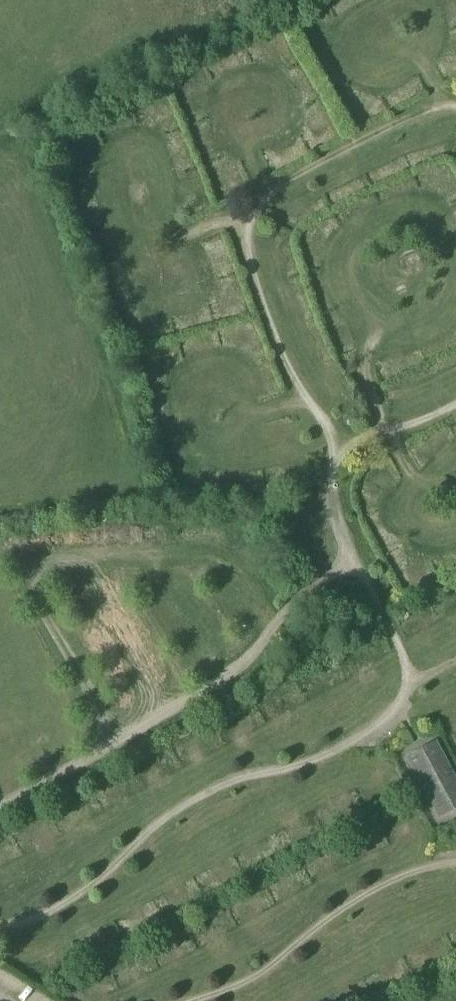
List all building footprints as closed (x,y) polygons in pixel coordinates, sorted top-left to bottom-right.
[(432,429),(436,438),(452,431),(448,421),(432,429)] [(393,451),(383,456),(391,474),(401,469),(393,451)] [(395,514),(384,518),(390,533),(400,529),(395,514)] [(447,596),(455,614),(455,592),(447,596)] [(410,762),(438,819),(455,809),(455,779),(440,746),(410,762)] [(403,924),(408,937),(419,933),(415,920),(403,924)] [(6,936),(2,947),(18,953),(22,942),(6,936)] [(419,948),(422,960),(438,957),(435,944),(419,948)]
